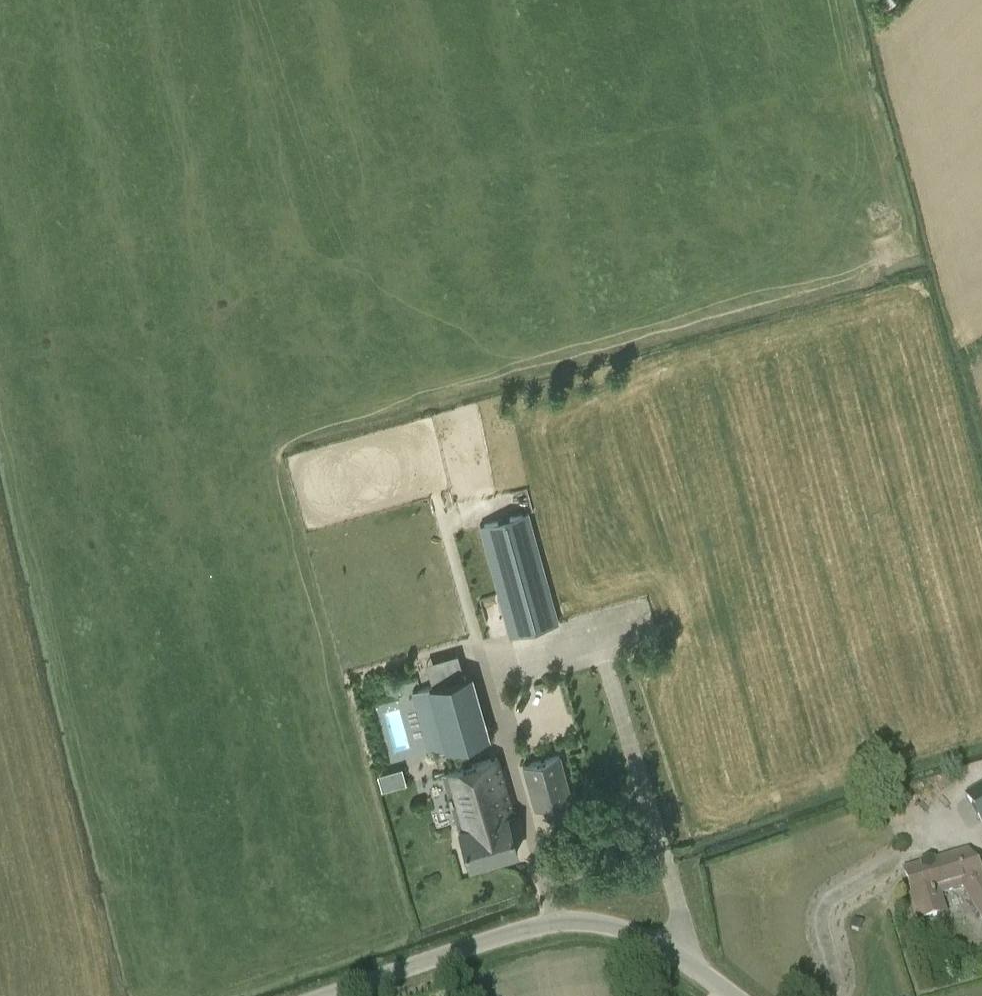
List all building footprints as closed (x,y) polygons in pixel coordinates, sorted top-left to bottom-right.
[(559,623),(528,511),(478,525),(509,638),(559,623)] [(464,677),(412,691),(430,755),(482,740),(464,677)] [(395,697),(377,703),(384,726),(402,720),(395,697)] [(559,755),(521,766),(534,810),(571,799),(559,755)] [(498,757),(441,773),(457,827),(458,827),(469,865),(517,851),(507,815),(514,813),(498,757)] [(385,788),(407,779),(401,764),(378,772),(385,788)] [(981,823),(981,790),(967,799),(981,823)] [(981,919),(981,881),(966,854),(905,872),(919,921),(934,917),(929,899),(963,887),(981,919)]
